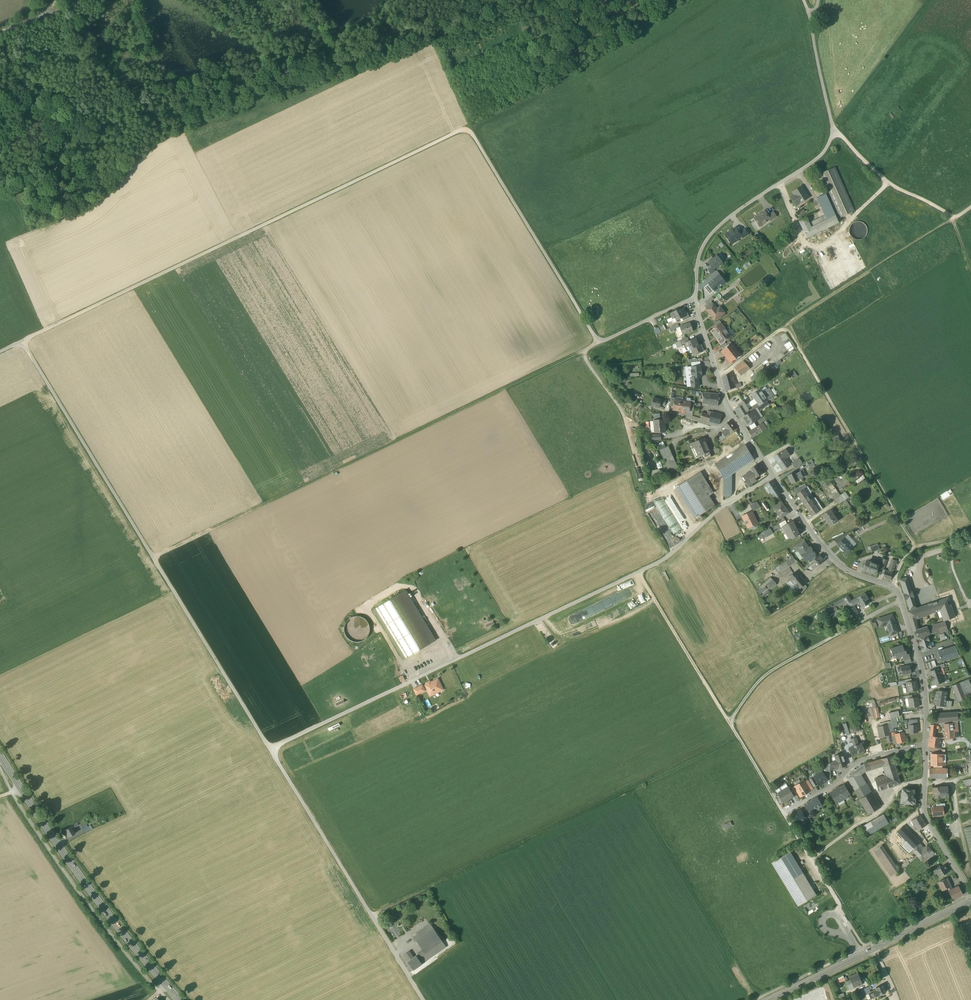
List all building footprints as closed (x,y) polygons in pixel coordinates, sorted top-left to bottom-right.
[(820,174),(840,218),(854,211),(845,189),(835,167),(820,174)] [(792,197),(797,205),(808,198),(801,187),(794,192),(796,195),(792,197)] [(817,198),(825,215),(827,220),(818,224),(822,231),(839,223),(833,210),(826,194),(817,198)] [(798,214),(801,217),(807,212),(803,209),(798,214)] [(754,218),(759,226),(769,220),(770,219),(767,216),(768,216),(768,215),(765,211),(754,218)] [(769,220),(770,221),(777,216),(773,212),(768,215),(768,216),(767,216),(770,219),(769,220)] [(811,227),(818,224),(827,220),(825,215),(809,223),(811,227)] [(807,238),(822,231),(818,224),(811,227),(809,223),(806,218),(799,221),(807,238)] [(857,240),(862,239),(866,236),(868,232),(867,227),(864,223),(859,221),(854,222),(850,225),(848,229),(849,234),(852,238),(857,240)] [(739,233),(739,232),(737,233),(735,233),(733,229),(725,234),(731,243),(741,237),(741,236),(739,233)] [(741,237),(742,238),(748,234),(745,229),(739,233),(741,236),(741,237)] [(711,266),(713,269),(714,269),(722,262),(717,256),(708,263),(711,266)] [(709,276),(713,280),(718,276),(720,275),(717,270),(715,271),(712,274),(709,276)] [(719,287),(724,283),(718,276),(713,280),(709,283),(715,290),(719,287)] [(710,294),(715,290),(709,283),(704,287),(710,294)] [(706,310),(714,320),(724,312),(720,307),(717,309),(713,304),(707,309),(706,310)] [(675,319),(676,321),(682,318),(687,315),(686,313),(683,308),(679,310),(678,309),(670,313),(673,319),(673,320),(675,319)] [(680,327),(683,335),(693,331),(690,323),(680,327)] [(721,344),(724,341),(731,336),(728,332),(726,333),(722,328),(724,327),(721,323),(717,326),(711,331),(718,340),(721,344)] [(684,343),(686,347),(688,351),(691,349),(699,346),(695,338),(689,341),(684,343)] [(722,351),(730,362),(735,358),(740,354),(732,343),(727,348),(722,351)] [(701,344),(699,346),(691,349),(694,355),(704,351),(701,344)] [(735,368),(741,376),(750,368),(746,364),(744,361),(735,368)] [(753,373),(755,375),(757,378),(766,370),(762,365),(753,373)] [(692,367),(692,370),(691,371),(691,374),(692,375),(693,377),(693,378),(698,377),(702,377),(701,373),(702,373),(701,370),(700,366),(692,367)] [(793,379),(797,376),(794,370),(789,373),(793,379)] [(731,371),(724,376),(726,383),(734,380),(731,371)] [(736,388),(735,385),(735,384),(736,384),(737,384),(735,380),(734,380),(726,383),(724,376),(722,377),(722,378),(726,391),(736,388)] [(691,386),(691,387),(699,386),(698,377),(693,378),(693,377),(690,378),(691,386)] [(760,390),(756,392),(754,394),(755,396),(753,397),(755,399),(757,403),(759,406),(767,401),(772,397),(769,392),(764,396),(761,391),(760,390)] [(702,404),(710,404),(711,393),(703,393),(701,392),(701,398),(703,398),(702,404)] [(719,394),(711,393),(710,404),(710,405),(718,406),(719,394)] [(652,406),(660,408),(661,403),(665,404),(666,401),(653,398),(652,406)] [(745,405),(748,409),(757,403),(755,399),(745,405)] [(673,410),(681,411),(682,401),(675,400),(674,400),(673,407),(673,410)] [(690,402),(682,401),(681,411),(689,412),(689,409),(690,402)] [(757,408),(759,411),(769,404),(769,403),(767,401),(757,408)] [(748,409),(750,412),(751,412),(753,411),(759,406),(757,403),(748,409)] [(740,418),(743,417),(750,412),(748,409),(745,405),(745,404),(740,407),(735,410),(740,418)] [(700,419),(709,422),(711,412),(708,411),(707,414),(702,412),(700,419)] [(751,412),(750,412),(743,417),(745,421),(745,422),(745,423),(747,423),(748,425),(750,424),(754,421),(758,419),(753,411),(751,412)] [(709,422),(719,424),(722,414),(711,412),(709,422)] [(654,421),(655,429),(655,432),(665,432),(665,426),(664,427),(663,420),(654,421)] [(763,423),(766,429),(771,426),(767,420),(763,423)] [(724,425),(727,428),(730,433),(736,429),(729,421),(724,425)] [(757,426),(752,429),(756,435),(766,429),(763,423),(757,426)] [(725,437),(730,433),(727,428),(721,432),(725,437)] [(693,443),(699,455),(701,455),(708,451),(709,451),(704,438),(693,443)] [(715,464),(723,477),(729,473),(736,468),(746,462),(748,464),(754,460),(748,449),(745,445),(715,464)] [(668,446),(666,447),(660,450),(670,471),(678,468),(668,446)] [(778,463),(783,470),(785,468),(789,466),(784,458),(789,454),(786,449),(775,457),(778,462),(778,463)] [(701,455),(703,460),(705,459),(710,457),(708,451),(701,455)] [(785,468),(787,471),(794,468),(802,464),(798,458),(791,463),(791,464),(789,466),(785,468)] [(806,463),(809,468),(815,465),(812,460),(806,463)] [(752,471),(756,478),(762,474),(757,465),(750,469),(752,471)] [(743,476),(748,485),(757,480),(756,478),(752,471),(743,476)] [(788,476),(792,483),(803,477),(800,471),(796,474),(795,472),(788,476)] [(687,480),(703,506),(712,500),(709,496),(713,493),(700,472),(687,480)] [(698,516),(707,511),(703,506),(687,480),(679,485),(679,486),(698,516)] [(772,493),(774,492),(777,489),(772,481),(766,485),(772,493)] [(675,488),(695,518),(698,516),(679,486),(675,488)] [(793,489),(797,494),(803,489),(801,486),(793,489)] [(797,494),(800,499),(808,494),(804,489),(803,489),(797,494)] [(940,495),(943,499),(950,495),(948,490),(940,495)] [(800,499),(804,505),(812,500),(808,494),(800,499)] [(821,510),(818,504),(814,499),(812,500),(815,506),(817,508),(819,511),(821,510)] [(715,506),(712,500),(703,506),(707,511),(715,506)] [(804,505),(808,511),(815,506),(812,500),(804,505)] [(753,511),(761,507),(756,502),(749,504),(753,511)] [(781,518),(783,517),(789,513),(781,502),(773,508),(781,518)] [(817,508),(815,506),(808,511),(812,516),(819,511),(817,508)] [(822,515),(826,521),(834,516),(830,510),(822,515)] [(743,517),(748,527),(757,523),(752,512),(743,517)] [(837,521),(834,516),(826,521),(830,526),(837,521)] [(784,526),(790,538),(799,533),(792,521),(787,524),(786,525),(784,526)] [(774,527),(770,529),(772,532),(780,528),(778,524),(774,527)] [(790,538),(784,526),(782,527),(788,539),(790,538)] [(770,529),(763,533),(765,537),(772,533),(772,532),(770,529)] [(848,535),(846,537),(845,538),(849,543),(853,547),(856,544),(848,535)] [(842,551),(845,554),(852,548),(848,544),(849,543),(845,538),(844,537),(841,540),(838,543),(837,544),(841,549),(843,550),(842,551)] [(803,558),(805,561),(815,554),(810,547),(809,548),(808,548),(806,545),(807,545),(804,541),(794,548),(797,552),(798,551),(803,558)] [(870,546),(872,552),(879,550),(878,544),(870,546)] [(800,560),(803,558),(798,551),(797,552),(795,553),(800,560)] [(819,555),(807,565),(809,567),(811,565),(814,569),(824,560),(819,555)] [(792,557),(786,562),(789,566),(793,563),(796,561),(792,557)] [(862,570),(875,574),(879,565),(869,561),(868,564),(865,563),(862,570)] [(782,571),(789,566),(786,562),(779,566),(782,571)] [(890,580),(892,573),(888,571),(885,570),(883,578),(890,580)] [(791,580),(798,589),(804,584),(806,583),(798,574),(796,576),(791,580)] [(766,586),(767,585),(772,581),(770,578),(757,589),(759,592),(766,586)] [(911,592),(906,578),(900,580),(905,594),(911,592)] [(775,579),(772,581),(767,585),(769,588),(777,582),(775,579)] [(795,592),(798,589),(791,580),(788,583),(795,592)] [(798,589),(802,593),(805,589),(807,587),(804,584),(798,589)] [(768,589),(766,586),(759,592),(761,595),(768,589)] [(405,590),(373,610),(404,660),(436,640),(405,590)] [(846,603),(854,616),(858,613),(853,605),(859,602),(862,607),(869,603),(867,600),(868,599),(865,593),(851,601),(848,596),(843,598),(846,602),(846,603)] [(916,608),(912,597),(906,599),(910,610),(916,608)] [(948,597),(937,601),(940,610),(943,621),(944,621),(955,617),(953,611),(948,597)] [(908,611),(910,618),(915,617),(916,619),(935,612),(932,603),(908,611)] [(837,609),(835,607),(834,605),(826,610),(828,614),(837,609)] [(886,623),(889,631),(897,629),(892,615),(877,619),(879,625),(886,623)] [(344,627),(344,632),(346,637),(350,640),(355,642),(360,642),(365,639),(368,636),(370,631),(369,626),(367,621),(363,618),(358,616),(353,617),(349,619),(345,623),(344,627)] [(929,634),(947,630),(945,622),(927,626),(929,634)] [(915,630),(918,638),(927,635),(930,635),(929,634),(927,626),(915,630)] [(918,638),(920,645),(929,642),(927,635),(918,638)] [(931,647),(929,642),(920,645),(922,652),(930,650),(929,648),(931,647)] [(895,654),(897,658),(903,656),(907,654),(906,650),(904,651),(902,645),(890,649),(892,655),(895,654)] [(938,652),(941,661),(958,656),(954,646),(938,652)] [(909,665),(901,667),(901,672),(902,675),(911,673),(909,665)] [(931,678),(942,675),(940,669),(940,668),(936,670),(928,672),(930,676),(931,678)] [(397,676),(399,682),(407,678),(405,672),(397,676)] [(944,681),(942,675),(931,678),(932,681),(933,685),(940,683),(944,681)] [(438,679),(425,685),(430,696),(434,694),(433,692),(438,690),(439,691),(443,690),(438,679)] [(962,681),(969,697),(970,696),(970,695),(964,680),(962,681)] [(906,683),(907,688),(908,692),(918,690),(916,681),(912,682),(906,683)] [(965,699),(969,697),(962,681),(958,683),(965,699)] [(959,702),(965,699),(958,683),(952,686),(959,702)] [(422,685),(414,689),(417,695),(425,691),(422,685)] [(933,704),(939,705),(941,694),(946,695),(947,692),(940,691),(936,692),(933,704)] [(939,705),(947,707),(948,702),(945,702),(945,701),(946,695),(941,694),(939,705)] [(908,699),(910,708),(919,706),(917,697),(912,698),(908,699)] [(889,713),(892,728),(897,727),(895,717),(899,716),(898,711),(889,713)] [(935,723),(958,721),(957,712),(934,714),(935,723)] [(949,738),(954,738),(952,723),(944,723),(944,728),(945,739),(949,738)] [(879,736),(887,735),(890,734),(888,724),(877,726),(879,736)] [(917,733),(917,724),(909,725),(909,733),(917,733)] [(896,736),(898,743),(901,742),(905,741),(903,734),(896,736)] [(928,747),(939,749),(941,738),(935,737),(929,736),(928,747)] [(851,739),(853,746),(856,754),(864,751),(863,747),(864,746),(863,743),(862,743),(858,744),(856,737),(851,739)] [(833,762),(836,769),(846,765),(842,754),(836,756),(837,761),(833,762)] [(931,754),(931,765),(933,765),(942,765),(945,765),(945,762),(942,763),(942,755),(942,754),(931,754)] [(884,766),(888,776),(889,781),(898,778),(891,756),(882,759),(884,766)] [(882,759),(864,764),(866,771),(866,772),(884,766),(882,759)] [(853,772),(851,775),(856,779),(861,775),(866,771),(864,764),(853,772)] [(929,769),(929,779),(946,778),(946,777),(946,769),(929,769)] [(814,778),(819,786),(827,780),(827,779),(823,773),(822,772),(817,775),(814,778)] [(847,778),(855,791),(866,784),(861,775),(856,779),(851,775),(847,778)] [(900,784),(898,778),(889,781),(888,776),(875,780),(878,790),(890,787),(900,784)] [(794,787),(800,796),(810,791),(804,782),(803,779),(800,781),(798,784),(794,787)] [(804,782),(810,791),(813,788),(808,780),(804,782)] [(871,793),(866,784),(855,791),(860,799),(871,793)] [(844,785),(837,789),(830,793),(836,804),(843,800),(850,796),(844,785)] [(788,787),(783,790),(788,799),(793,796),(789,789),(788,787)] [(935,798),(941,798),(941,787),(933,788),(933,792),(934,792),(935,798)] [(901,803),(912,804),(912,803),(915,803),(915,799),(913,799),(914,790),(902,789),(902,792),(899,792),(898,799),(901,799),(901,803)] [(783,803),(788,799),(783,790),(778,793),(779,795),(783,803)] [(868,814),(879,807),(877,803),(875,800),(871,793),(860,799),(868,814)] [(809,802),(814,809),(821,805),(817,797),(809,802)] [(804,805),(809,812),(814,809),(809,802),(804,805)] [(932,811),(933,816),(943,815),(942,807),(936,807),(932,808),(933,811),(932,811)] [(101,808),(94,813),(96,817),(103,812),(101,808)] [(791,815),(796,824),(800,822),(800,823),(806,820),(805,819),(801,811),(797,813),(796,812),(791,815)] [(862,827),(867,835),(888,823),(883,814),(862,827)] [(911,821),(917,831),(926,826),(920,815),(911,821)] [(83,823),(80,824),(85,833),(90,830),(89,828),(88,829),(82,819),(81,820),(83,823)] [(725,829),(732,825),(730,821),(723,825),(725,829)] [(76,833),(73,828),(71,826),(65,829),(69,837),(76,833)] [(904,826),(897,832),(906,842),(902,846),(909,853),(913,848),(917,845),(919,843),(920,843),(904,826)] [(874,851),(888,872),(896,866),(882,845),(874,851)] [(927,845),(924,848),(922,850),(917,845),(913,848),(914,849),(912,851),(913,851),(918,857),(921,861),(927,856),(932,851),(927,845)] [(815,895),(789,852),(772,863),(798,905),(815,895)] [(935,870),(939,877),(948,871),(944,865),(941,867),(935,870)] [(891,876),(896,872),(899,871),(896,866),(888,872),(891,876)] [(938,882),(942,890),(947,888),(950,886),(946,878),(938,882)] [(958,886),(952,889),(949,891),(953,899),(961,895),(962,895),(963,894),(963,893),(962,893),(962,892),(961,892),(958,886)] [(413,936),(416,941),(434,929),(430,924),(413,936)] [(436,932),(434,929),(416,941),(424,951),(425,953),(438,944),(432,935),(436,932)] [(443,941),(436,932),(432,935),(438,944),(442,941),(443,941)] [(446,947),(442,941),(438,944),(425,953),(424,951),(419,955),(418,954),(415,957),(416,957),(421,965),(446,947)] [(405,954),(409,961),(414,958),(410,951),(405,954)] [(408,962),(413,970),(422,965),(421,965),(416,957),(415,957),(414,958),(409,961),(408,962)] [(849,977),(850,979),(852,983),(854,988),(860,985),(859,984),(862,983),(860,978),(859,975),(859,976),(858,975),(854,977),(853,975),(849,977)] [(876,991),(873,992),(875,996),(886,992),(883,985),(875,988),(876,991)]
